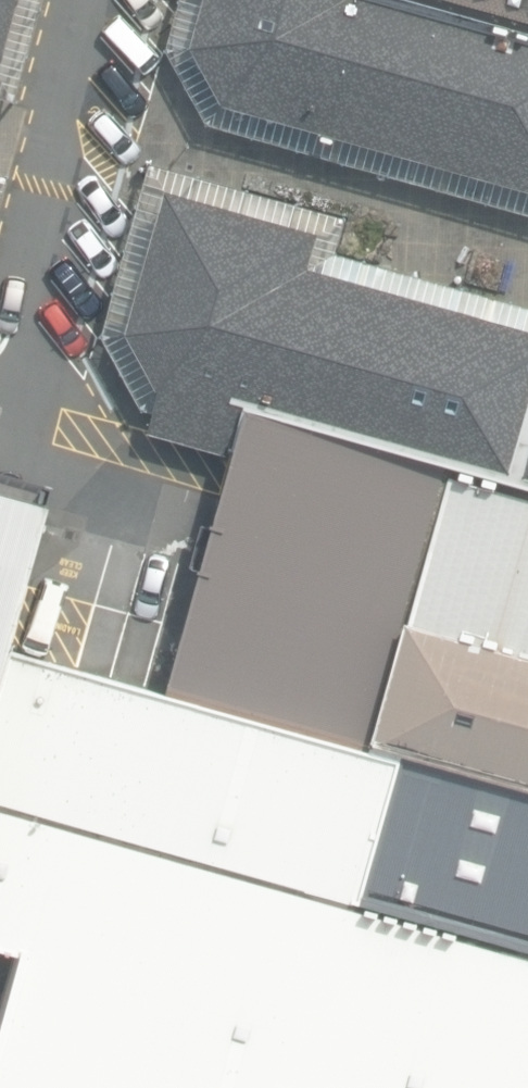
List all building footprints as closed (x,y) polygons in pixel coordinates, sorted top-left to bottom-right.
[(17,0),(0,0),(0,70),(17,0)] [(527,201),(527,0),(259,0),(226,119),(527,201)] [(527,487),(527,295),(197,205),(148,384),(272,418),(527,487)] [(527,805),(527,487),(272,418),(192,713),(527,805)] [(21,685),(69,509),(0,490),(0,679),(21,685)] [(527,947),(527,805),(192,713),(62,678),(22,806),(527,947)] [(0,800),(0,950),(27,958),(0,1056),(0,1087),(527,1087),(527,947),(22,806),(0,800)]
